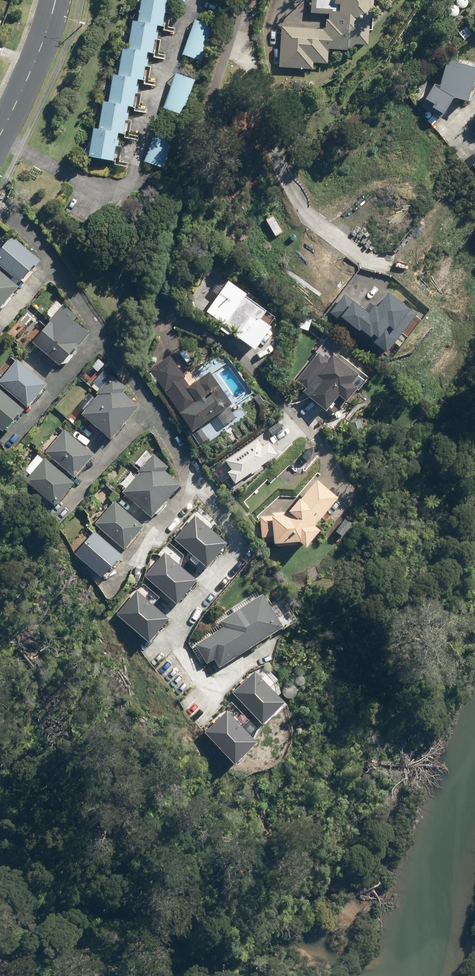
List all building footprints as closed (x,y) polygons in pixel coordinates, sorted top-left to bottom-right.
[(88,156),(113,161),(119,133),(124,134),(129,106),(132,107),(137,80),(142,81),(148,51),(152,52),(157,25),(162,26),(164,14),(166,14),(168,8),(165,7),(166,0),(142,0),(138,23),(133,22),(128,52),(121,51),(117,76),(114,76),(109,102),(103,101),(98,130),(93,129),(88,156)] [(314,14),(329,15),(328,20),(326,20),(326,29),(282,26),(280,67),(313,68),(313,63),(328,63),(329,49),(337,49),(348,50),(348,45),(368,46),(370,19),(372,19),(373,2),(392,3),(392,0),(314,0),(314,14)] [(215,28),(195,20),(182,54),(202,62),(215,28)] [(440,87),(434,85),(422,106),(443,121),(455,98),(469,102),(474,79),(474,70),(447,62),(440,87)] [(196,80),(175,73),(163,108),(184,115),(196,80)] [(174,141),(154,134),(145,162),(165,169),(174,141)] [(463,162),(474,176),(474,152),(463,162)] [(272,214),(265,217),(276,237),(283,233),(272,214)] [(0,248),(0,265),(18,281),(38,259),(12,235),(0,248)] [(17,286),(0,270),(0,311),(15,295),(12,292),(17,286)] [(229,282),(206,313),(256,350),(279,320),(229,282)] [(374,304),(367,313),(345,295),(331,313),(386,357),(400,339),(417,317),(388,294),(378,307),(374,304)] [(76,317),(62,304),(56,300),(45,312),(51,317),(31,340),(59,365),(88,331),(74,318),(76,317)] [(325,411),(339,395),(346,402),(358,388),(353,383),(359,375),(333,354),(327,362),(318,354),(300,377),(310,386),(304,393),(325,411)] [(210,373),(188,387),(168,356),(151,368),(192,433),(210,422),(208,419),(230,405),(210,373)] [(0,378),(0,384),(25,406),(46,383),(17,358),(0,378)] [(123,392),(127,387),(113,375),(81,412),(110,438),(138,406),(123,392)] [(2,432),(23,410),(0,389),(0,430),(2,432)] [(93,455),(64,430),(45,453),(74,477),(93,455)] [(181,485),(164,470),(168,466),(150,450),(136,464),(142,470),(123,491),(152,517),(181,485)] [(29,474),(24,480),(54,505),(73,482),(38,453),(24,470),(29,474)] [(273,537),(273,545),(300,542),(305,546),(320,529),(315,525),(338,497),(317,480),(289,513),(271,511),(270,517),(261,516),(261,536),(273,537)] [(115,502),(96,526),(124,548),(143,524),(115,502)] [(96,530),(75,551),(100,576),(121,555),(96,530)] [(219,665),(296,618),(281,594),(266,603),(260,595),(219,620),(223,626),(195,643),(207,662),(214,657),(219,665)]
